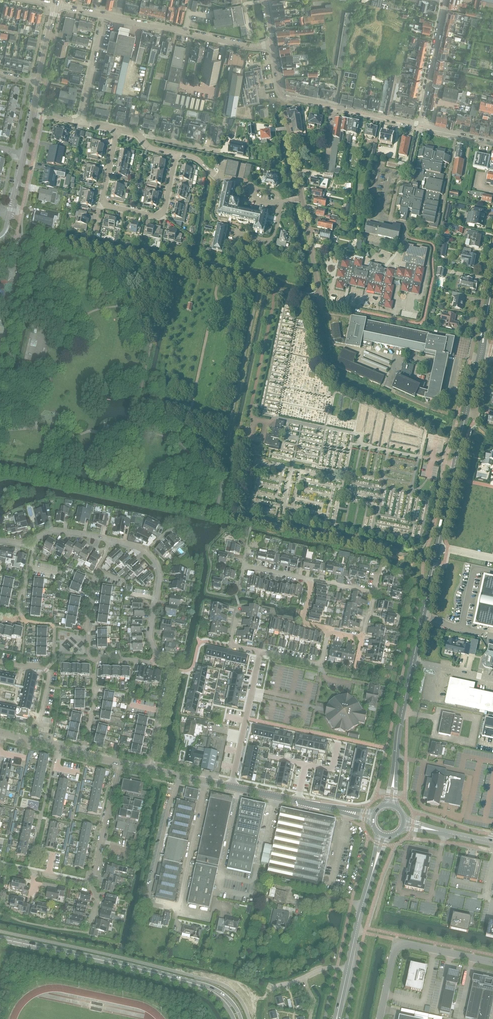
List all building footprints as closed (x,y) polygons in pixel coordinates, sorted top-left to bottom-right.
[(169,9),(167,18),(173,19),(175,10),(176,7),(172,6),(173,0),(170,0),(169,9)] [(273,11),(285,9),(284,3),(286,3),(285,0),(280,1),(280,3),(272,4),(273,11)] [(429,2),(420,0),(418,5),(421,5),(420,9),(422,10),(427,11),(427,9),(434,11),(436,4),(429,2)] [(476,8),(481,9),(483,0),(492,2),(492,0),(478,0),(476,8)] [(483,1),(482,4),(483,4),(481,9),(483,10),(484,4),(486,4),(486,5),(492,7),(492,3),(483,1)] [(127,2),(125,10),(136,12),(138,4),(127,2)] [(215,17),(214,17),(215,26),(222,25),(233,23),(234,26),(234,25),(238,25),(240,25),(240,24),(245,23),(243,11),(244,11),(243,3),(229,5),(227,6),(221,5),(221,6),(214,8),(215,17)] [(4,4),(1,17),(4,18),(7,18),(9,5),(4,4)] [(311,10),(311,15),(312,15),(324,14),(333,12),(332,7),(331,4),(325,5),(325,8),(311,10)] [(9,5),(7,18),(9,19),(9,17),(13,18),(15,7),(9,5)] [(13,17),(20,18),(22,8),(16,7),(13,17)] [(23,8),(21,17),(24,18),(24,22),(26,22),(27,18),(29,9),(23,8)] [(273,11),(274,18),(282,16),(282,19),(288,18),(288,16),(287,15),(286,15),(285,9),(273,11)] [(465,14),(470,15),(482,18),(483,13),(476,12),(476,11),(466,9),(465,14)] [(26,26),(25,29),(29,30),(30,25),(31,25),(32,20),(34,21),(36,11),(30,10),(28,21),(27,21),(26,26)] [(325,22),(324,14),(312,15),(311,15),(304,16),(305,25),(325,22)] [(65,16),(62,30),(72,32),(75,18),(65,16)] [(274,20),(275,26),(285,25),(285,22),(292,21),(296,20),(295,17),(292,17),(291,17),(288,18),(282,19),(274,20)] [(423,22),(422,25),(431,27),(432,22),(424,20),(424,19),(420,18),(419,22),(423,22)] [(80,20),(80,21),(75,21),(73,32),(77,33),(78,28),(91,31),(93,23),(80,20)] [(129,27),(119,24),(117,32),(127,34),(129,27)] [(415,25),(415,27),(417,28),(420,29),(422,29),(421,33),(422,33),(430,34),(431,28),(418,25),(415,24),(415,25)] [(277,36),(278,44),(284,44),(294,43),(300,43),(308,43),(308,42),(313,42),(312,37),(310,37),(310,36),(307,36),(307,35),(302,35),(302,34),(314,33),(317,33),(316,28),(314,28),(313,28),(290,30),(290,35),(277,36)] [(117,32),(111,31),(107,50),(131,56),(136,36),(127,34),(117,32)] [(135,62),(136,62),(141,64),(145,48),(147,48),(148,42),(152,42),(154,34),(143,31),(135,62)] [(73,36),(72,41),(75,42),(75,43),(83,45),(84,46),(86,46),(87,46),(88,46),(89,39),(77,37),(78,34),(74,33),(73,36)] [(151,52),(148,62),(153,63),(155,53),(156,52),(157,52),(158,48),(160,49),(160,47),(160,46),(161,44),(158,44),(160,35),(155,34),(153,42),(153,43),(152,47),(151,52)] [(443,34),(441,39),(451,42),(454,42),(455,40),(465,42),(466,39),(463,38),(454,36),(453,37),(452,37),(452,36),(443,34)] [(166,38),(166,41),(163,41),(160,55),(165,56),(165,53),(169,53),(170,50),(171,50),(173,45),(171,45),(172,40),(171,39),(171,38),(168,37),(167,38),(166,38)] [(412,43),(427,46),(428,41),(420,39),(418,39),(418,41),(415,41),(416,38),(412,37),(411,43),(412,43)] [(441,39),(440,45),(445,46),(456,48),(457,46),(452,45),(452,44),(450,44),(451,42),(441,39)] [(62,40),(62,43),(59,42),(56,54),(66,56),(68,44),(70,45),(70,42),(62,40)] [(192,48),(191,53),(192,53),(191,58),(197,59),(197,60),(197,61),(198,61),(199,61),(200,61),(200,60),(201,60),(202,56),(203,57),(205,47),(200,45),(200,44),(199,44),(199,43),(198,43),(197,44),(196,45),(195,49),(192,48)] [(281,56),(293,55),(293,54),(291,54),(290,46),(295,46),(294,43),(284,44),(284,46),(279,47),(281,56)] [(419,46),(418,49),(426,51),(427,46),(412,43),(412,45),(418,46),(419,45),(419,46)] [(447,60),(448,52),(449,49),(451,50),(451,51),(452,53),(455,53),(456,48),(445,46),(440,45),(439,50),(437,58),(447,60)] [(200,80),(216,83),(217,83),(221,59),(217,58),(219,47),(209,46),(207,56),(205,56),(200,80)] [(164,100),(163,104),(167,104),(171,105),(183,108),(184,103),(176,101),(179,86),(184,63),(183,63),(185,52),(183,49),(175,48),(171,65),(168,80),(167,84),(166,89),(164,100)] [(227,49),(225,62),(231,63),(233,50),(227,49)] [(76,50),(74,57),(85,59),(86,52),(76,50)] [(105,59),(112,61),(113,61),(114,56),(119,57),(119,54),(114,53),(113,55),(106,53),(105,59)] [(409,58),(424,61),(425,56),(411,53),(410,53),(409,55),(415,56),(415,55),(417,56),(416,59),(409,58)] [(4,65),(11,66),(13,57),(5,55),(4,58),(6,58),(4,65)] [(118,94),(121,95),(130,56),(124,55),(116,94),(118,94)] [(293,55),(281,56),(282,63),(300,62),(300,58),(295,58),(293,58),(293,55)] [(67,58),(65,65),(69,66),(70,66),(69,69),(72,70),(76,71),(76,70),(82,72),(83,66),(80,65),(75,64),(76,63),(71,62),(70,62),(71,59),(67,59),(67,58)] [(423,66),(424,61),(409,58),(408,60),(414,61),(416,61),(415,65),(423,66)] [(24,59),(22,69),(28,70),(28,69),(31,69),(33,61),(24,59)] [(407,64),(407,67),(410,68),(413,68),(412,71),(414,71),(422,73),(423,68),(413,66),(412,66),(412,65),(407,64)] [(109,73),(109,75),(115,76),(118,76),(119,74),(110,72),(111,67),(103,65),(102,71),(109,73)] [(233,72),(229,92),(230,92),(230,95),(227,94),(226,101),(225,101),(223,114),(235,116),(237,103),(238,100),(240,100),(240,97),(238,97),(239,93),(243,74),(243,73),(243,69),(242,68),(242,67),(236,66),(235,67),(234,67),(233,72)] [(260,103),(259,101),(257,88),(260,87),(259,81),(263,80),(261,67),(254,68),(254,70),(245,71),(246,78),(244,78),(245,84),(243,85),(245,93),(242,94),(245,106),(260,103)] [(385,79),(389,80),(400,82),(401,76),(402,74),(391,71),(387,70),(385,79)] [(71,74),(69,81),(79,84),(81,76),(71,74)] [(101,75),(100,81),(108,83),(110,83),(111,78),(118,80),(119,77),(118,76),(115,76),(109,75),(109,77),(101,75)] [(409,81),(409,83),(419,86),(420,80),(405,77),(405,80),(409,81)] [(285,79),(287,90),(295,91),(297,81),(291,80),(285,79)] [(391,108),(393,99),(397,100),(398,95),(398,91),(400,82),(389,80),(383,112),(390,114),(391,108)] [(108,83),(100,81),(99,87),(103,88),(103,90),(109,92),(110,88),(107,87),(108,83)] [(319,82),(318,93),(321,93),(320,96),(332,98),(332,95),(335,96),(337,90),(330,89),(330,87),(326,86),(326,88),(319,87),(319,82)] [(432,85),(431,90),(440,92),(442,93),(442,91),(440,91),(441,87),(441,84),(433,82),(432,85)] [(141,94),(140,98),(149,100),(152,84),(149,84),(147,95),(141,94)] [(12,90),(11,95),(18,97),(20,91),(17,90),(17,87),(8,85),(7,88),(9,89),(12,90)] [(69,91),(60,89),(58,100),(68,102),(67,106),(73,108),(74,101),(76,101),(77,98),(75,97),(77,88),(70,86),(69,87),(68,87),(68,88),(68,89),(69,89),(69,90),(69,91)] [(460,102),(462,97),(466,98),(468,91),(463,90),(459,89),(459,90),(445,86),(442,98),(456,101),(460,102)] [(341,97),(340,103),(340,104),(351,107),(354,96),(349,95),(348,99),(341,97)] [(428,109),(433,110),(436,97),(430,95),(428,108),(428,109)] [(368,107),(379,109),(381,99),(370,97),(368,107)] [(354,98),(353,107),(362,109),(364,100),(354,98)] [(393,99),(391,108),(394,109),(393,112),(400,113),(402,105),(398,104),(398,103),(396,102),(397,100),(393,99)] [(94,115),(101,116),(103,103),(95,101),(93,112),(95,112),(94,115)] [(103,103),(101,116),(107,117),(109,110),(111,111),(112,105),(103,103)] [(402,103),(402,105),(400,113),(406,115),(408,106),(404,105),(405,104),(402,103)] [(263,104),(258,105),(259,110),(260,110),(261,115),(268,114),(267,107),(264,107),(263,104)] [(408,106),(406,115),(413,116),(414,107),(411,107),(411,105),(408,104),(408,106)] [(118,112),(117,112),(116,119),(124,121),(126,114),(127,107),(119,106),(118,112)] [(143,112),(142,117),(144,118),(142,125),(149,126),(150,118),(151,114),(146,113),(147,109),(147,108),(144,107),(144,108),(144,111),(143,111),(143,112)] [(438,110),(435,123),(435,124),(445,126),(447,117),(442,116),(443,113),(446,114),(446,112),(449,113),(449,114),(451,114),(451,113),(455,114),(456,114),(457,111),(456,111),(441,107),(440,110),(438,110)] [(135,109),(130,108),(129,117),(131,117),(130,122),(137,124),(139,116),(134,115),(135,109)] [(291,120),(294,134),(303,133),(300,110),(288,111),(289,120),(291,120)] [(150,118),(149,126),(155,127),(156,123),(158,124),(160,114),(155,113),(154,115),(151,114),(150,118)] [(315,127),(315,125),(317,115),(313,114),(312,116),(310,115),(308,127),(310,128),(311,126),(315,127)] [(162,120),(161,128),(172,131),(174,123),(175,123),(175,124),(181,125),(183,117),(177,115),(176,120),(173,120),(172,122),(167,121),(167,120),(163,119),(163,120),(162,120)] [(315,125),(319,126),(318,129),(320,130),(321,127),(323,118),(321,118),(321,116),(317,115),(315,125)] [(349,121),(336,118),(333,137),(332,144),(328,173),(334,174),(336,164),(339,144),(342,145),(342,141),(343,141),(344,136),(343,135),(343,132),(346,133),(349,121)] [(190,122),(188,134),(190,134),(191,136),(193,136),(194,135),(196,136),(197,132),(200,132),(200,131),(205,132),(206,123),(199,122),(199,123),(191,121),(190,122)] [(347,135),(345,143),(349,144),(350,144),(352,136),(353,135),(357,135),(359,123),(350,121),(347,133),(347,135)] [(212,124),(210,131),(214,132),(213,138),(214,138),(214,139),(219,141),(220,136),(221,136),(222,131),(221,130),(221,128),(215,127),(216,125),(212,124)] [(367,125),(364,136),(367,137),(367,138),(367,139),(368,140),(370,141),(371,140),(372,139),(373,138),(375,139),(378,128),(367,125)] [(52,140),(53,140),(65,143),(65,142),(66,138),(67,139),(68,134),(67,133),(68,130),(67,129),(67,130),(65,129),(65,128),(60,127),(60,128),(56,127),(55,127),(54,132),(53,131),(53,135),(53,136),(52,140)] [(260,132),(258,133),(258,137),(261,137),(261,141),(262,141),(262,144),(267,143),(267,140),(271,140),(271,139),(272,139),(271,136),(270,131),(260,132)] [(9,139),(11,133),(3,132),(1,141),(6,142),(6,139),(9,139)] [(382,132),(380,143),(388,145),(388,147),(391,147),(391,146),(392,146),(394,135),(382,132)] [(402,136),(399,155),(407,157),(411,138),(402,136)] [(90,149),(92,150),(92,149),(104,152),(105,149),(104,148),(104,145),(99,144),(99,141),(92,139),(90,149)] [(243,156),(246,144),(231,141),(229,151),(238,153),(237,155),(243,156)] [(455,159),(452,175),(456,176),(455,179),(460,180),(461,177),(462,177),(464,161),(461,160),(463,147),(458,146),(455,159)] [(51,147),(47,163),(60,166),(64,148),(58,147),(58,148),(51,147)] [(104,155),(104,152),(92,149),(92,150),(90,155),(89,155),(88,158),(95,160),(96,157),(102,158),(102,155),(104,155)] [(121,152),(119,158),(131,160),(132,154),(134,155),(135,151),(128,150),(127,153),(121,152)] [(489,173),(492,174),(492,153),(492,158),(476,154),(473,168),(488,171),(489,171),(489,173)] [(151,165),(153,165),(165,168),(166,161),(163,161),(164,157),(153,155),(151,165)] [(119,158),(118,164),(130,166),(131,160),(119,158)] [(387,162),(386,167),(403,170),(404,165),(387,162)] [(87,164),(85,173),(99,176),(100,173),(99,173),(99,170),(96,169),(97,166),(87,164)] [(181,170),(180,173),(195,176),(197,166),(189,165),(188,168),(183,167),(182,170),(181,170)] [(46,169),(43,183),(45,183),(47,183),(47,185),(46,187),(50,188),(51,184),(54,185),(55,184),(56,176),(64,177),(66,171),(50,168),(49,170),(46,169)] [(127,177),(129,172),(117,169),(116,175),(122,177),(121,180),(129,182),(129,178),(127,177)] [(98,180),(99,176),(85,173),(83,183),(92,185),(93,182),(97,182),(97,180),(98,180)] [(183,183),(186,184),(193,185),(195,176),(180,173),(179,176),(181,176),(180,179),(184,180),(183,183)] [(278,176),(268,174),(267,175),(264,175),(263,177),(262,183),(266,184),(265,185),(269,185),(270,185),(271,185),(271,186),(276,187),(276,186),(277,185),(278,184),(277,183),(277,182),(276,181),(278,176)] [(161,185),(162,179),(151,176),(150,182),(148,182),(147,185),(156,187),(157,184),(161,185)] [(312,178),(310,186),(322,188),(323,182),(328,183),(329,180),(323,179),(319,178),(319,179),(312,178)] [(112,187),(112,190),(124,193),(125,187),(127,187),(128,184),(121,182),(120,186),(114,184),(113,187),(112,187)] [(218,217),(219,217),(218,221),(228,223),(229,219),(237,220),(239,222),(240,223),(243,224),(244,224),(246,224),(247,224),(248,223),(256,224),(254,231),(264,234),(269,213),(261,211),(260,214),(239,210),(240,202),(232,201),(236,185),(225,183),(218,217)] [(177,188),(176,192),(189,194),(190,188),(192,189),(193,185),(186,184),(185,187),(179,186),(178,189),(177,188)] [(82,188),(80,198),(94,201),(95,197),(94,197),(94,194),(88,193),(89,190),(82,188)] [(146,188),(144,197),(159,200),(160,197),(158,197),(159,194),(153,193),(154,189),(146,188)] [(42,191),(39,201),(51,203),(51,204),(54,205),(56,195),(57,195),(58,191),(49,189),(49,193),(42,191)] [(126,193),(124,193),(112,190),(111,194),(112,194),(111,197),(117,198),(117,202),(124,203),(126,193)] [(178,202),(181,203),(189,204),(191,195),(189,194),(176,192),(176,195),(177,195),(176,198),(179,199),(178,202)] [(484,194),(473,192),(472,192),(471,195),(478,196),(478,197),(483,198),(482,202),(491,204),(492,203),(492,201),(492,200),(492,197),(484,195),(484,194)] [(158,204),(159,200),(144,197),(142,207),(150,208),(151,205),(156,207),(157,204),(158,204)] [(93,204),(94,201),(80,198),(78,207),(85,209),(86,206),(92,207),(92,204),(93,204)] [(317,206),(322,207),(325,208),(326,200),(315,198),(314,201),(313,201),(313,203),(314,204),(318,205),(317,206)] [(173,207),(172,210),(184,213),(187,213),(189,204),(181,203),(181,206),(175,204),(174,207),(173,207)] [(485,215),(484,215),(485,213),(483,213),(484,209),(475,207),(474,211),(472,211),(469,224),(477,225),(477,227),(480,227),(480,226),(484,227),(485,222),(483,222),(485,215)] [(330,219),(331,219),(332,216),(330,216),(328,216),(327,215),(327,216),(325,216),(326,211),(317,209),(316,216),(330,219)] [(87,212),(88,212),(79,210),(79,211),(78,217),(77,217),(76,223),(77,223),(75,229),(77,229),(86,231),(88,222),(88,221),(86,221),(87,212)] [(185,223),(187,213),(184,213),(172,210),(172,214),(173,214),(172,217),(178,218),(177,221),(182,222),(185,223)] [(35,221),(34,224),(46,226),(52,227),(54,217),(57,218),(58,214),(54,213),(48,212),(48,213),(47,215),(38,213),(37,213),(35,221)] [(109,227),(108,228),(115,230),(115,228),(121,230),(123,222),(122,222),(116,221),(117,218),(113,217),(105,215),(103,224),(103,226),(109,227)] [(331,219),(330,219),(330,222),(328,222),(327,223),(319,221),(317,228),(332,231),(334,224),(336,225),(336,221),(331,219)] [(125,229),(125,231),(131,232),(130,233),(137,234),(137,233),(140,234),(142,226),(141,226),(139,225),(139,222),(135,221),(133,221),(132,224),(127,223),(125,229)] [(377,236),(398,240),(401,229),(400,229),(401,225),(394,224),(393,227),(380,225),(368,222),(367,224),(366,224),(364,231),(366,231),(365,233),(377,236)] [(145,226),(143,235),(146,236),(152,238),(153,236),(159,238),(159,236),(161,227),(153,225),(149,224),(148,227),(145,227),(145,226)] [(218,225),(217,231),(226,233),(228,227),(218,225)] [(165,231),(163,239),(164,239),(169,240),(169,241),(175,242),(175,241),(181,242),(181,241),(182,234),(177,233),(177,230),(175,230),(171,229),(170,232),(165,231)] [(217,231),(215,238),(225,240),(226,233),(217,231)] [(331,233),(325,232),(322,231),(321,235),(320,236),(319,237),(320,238),(320,239),(330,241),(331,233)] [(469,231),(467,240),(470,240),(472,241),(480,242),(482,236),(478,236),(478,233),(469,231)] [(278,240),(277,246),(282,247),(285,247),(286,243),(287,243),(287,242),(288,243),(290,242),(290,239),(290,238),(288,238),(288,237),(289,234),(282,232),(280,240),(278,240)] [(215,238),(214,244),(224,246),(225,240),(215,238)] [(480,242),(472,241),(470,240),(469,246),(471,247),(479,249),(480,242)] [(222,253),(224,246),(214,244),(213,251),(222,253)] [(407,264),(407,267),(406,267),(405,270),(397,268),(397,271),(395,271),(395,270),(387,269),(387,270),(383,269),(383,268),(382,267),(382,265),(370,263),(369,268),(362,266),(363,260),(355,259),(354,264),(351,264),(352,262),(342,260),(339,259),(337,269),(338,269),(336,277),(340,278),(340,280),(337,279),(335,289),(343,290),(344,287),(347,288),(347,285),(365,289),(366,286),(367,287),(367,292),(382,295),(379,306),(384,307),(384,308),(392,310),(394,302),(391,301),(394,286),(392,286),(393,278),(403,280),(402,283),(401,291),(409,293),(409,292),(411,293),(419,295),(421,287),(420,287),(421,284),(425,269),(423,268),(423,267),(424,267),(428,249),(420,247),(420,249),(414,248),(414,246),(406,244),(402,263),(407,264)] [(462,252),(460,261),(464,261),(463,267),(475,269),(478,256),(470,254),(471,250),(464,248),(463,252),(462,252)] [(444,278),(445,270),(438,268),(436,277),(444,278)] [(460,285),(459,290),(470,293),(470,290),(472,290),(472,293),(476,293),(477,288),(478,283),(472,281),(472,279),(466,278),(462,277),(462,279),(460,285)] [(464,295),(452,293),(451,297),(455,297),(452,308),(462,310),(464,299),(463,299),(464,295)] [(442,313),(440,320),(447,322),(445,328),(452,330),(453,329),(458,330),(459,323),(455,322),(456,315),(448,313),(448,314),(442,313)] [(339,324),(330,326),(333,340),(335,340),(335,343),(341,344),(361,348),(361,345),(371,347),(372,343),(398,348),(398,349),(401,350),(401,349),(402,349),(402,350),(404,351),(404,350),(436,356),(428,392),(423,391),(425,383),(410,379),(414,366),(403,363),(400,377),(398,376),(392,389),(415,399),(416,396),(419,397),(421,398),(425,399),(425,400),(426,400),(426,402),(428,402),(429,401),(439,403),(445,375),(450,353),(451,353),(454,339),(446,338),(446,340),(445,340),(441,339),(429,336),(429,334),(366,321),(366,319),(352,316),(347,340),(342,339),(341,338),(339,324)] [(356,354),(342,349),(335,367),(380,385),(384,376),(353,363),(356,354)] [(267,434),(265,445),(270,446),(270,449),(272,450),(279,451),(280,443),(278,443),(282,427),(284,427),(285,422),(277,420),(275,429),(273,428),(272,435),(267,434)] [(481,464),(490,466),(491,462),(492,462),(492,454),(486,452),(485,460),(482,460),(481,464)] [(47,517),(50,516),(48,506),(44,507),(44,509),(36,511),(38,522),(37,522),(37,526),(48,524),(47,517)] [(89,518),(92,508),(88,507),(87,511),(79,509),(78,517),(76,517),(75,523),(84,525),(86,517),(89,518)] [(69,516),(70,509),(62,508),(61,514),(58,513),(56,522),(64,523),(65,515),(69,516)] [(26,518),(26,517),(25,517),(24,514),(18,515),(18,514),(17,513),(16,514),(15,514),(15,515),(15,516),(14,516),(15,517),(13,517),(15,524),(11,526),(10,524),(6,525),(8,533),(11,532),(12,534),(23,531),(23,534),(27,533),(26,529),(28,528),(25,518),(26,518)] [(102,516),(95,515),(93,524),(97,525),(97,528),(101,529),(102,526),(106,527),(108,516),(102,514),(102,516)] [(128,528),(130,520),(121,518),(121,522),(117,521),(116,527),(115,526),(114,530),(118,531),(118,533),(123,534),(125,527),(128,528)] [(143,529),(142,529),(152,534),(153,531),(156,532),(159,525),(147,519),(143,529)] [(150,537),(152,534),(142,529),(143,529),(142,529),(137,539),(141,541),(143,542),(147,544),(151,537),(150,537)] [(168,543),(166,545),(172,551),(174,549),(173,548),(179,543),(172,535),(166,541),(168,543)] [(49,539),(43,550),(53,556),(56,550),(58,545),(56,543),(49,539)] [(226,549),(225,552),(228,553),(228,556),(233,557),(234,554),(236,554),(239,555),(241,548),(237,547),(238,545),(232,544),(232,542),(228,541),(226,549)] [(56,550),(59,551),(56,556),(61,558),(65,551),(68,546),(69,543),(66,542),(65,544),(60,542),(58,545),(56,550)] [(69,560),(73,553),(76,547),(77,545),(75,543),(73,546),(69,543),(68,546),(65,551),(67,552),(65,557),(69,560)] [(73,553),(76,554),(73,559),(78,561),(79,558),(83,550),(86,546),(83,544),(82,547),(77,545),(76,547),(73,553)] [(169,554),(172,551),(166,545),(164,547),(162,545),(156,550),(162,557),(168,552),(169,554)] [(2,562),(2,563),(5,564),(6,563),(8,550),(2,549),(1,555),(0,555),(0,562),(2,562)] [(115,562),(116,563),(117,564),(124,557),(122,555),(123,555),(118,549),(108,558),(114,564),(115,562)] [(8,550),(6,563),(9,564),(11,564),(11,567),(14,568),(16,558),(13,558),(15,551),(8,550)] [(79,558),(82,560),(81,561),(85,564),(86,563),(90,555),(92,552),(89,551),(88,553),(83,550),(79,558)] [(257,560),(266,562),(268,552),(259,550),(257,560)] [(233,560),(233,557),(228,556),(228,553),(225,552),(225,554),(219,553),(218,559),(219,559),(219,563),(226,564),(227,559),(233,560)] [(268,552),(266,562),(274,564),(276,553),(268,552)] [(16,558),(14,568),(20,569),(21,565),(24,566),(27,556),(20,554),(19,559),(16,558)] [(90,555),(86,563),(91,566),(90,569),(94,571),(101,558),(94,554),(93,556),(90,555)] [(124,557),(117,564),(113,567),(115,569),(118,567),(121,564),(125,568),(127,566),(127,565),(132,561),(127,555),(124,557)] [(279,555),(278,562),(280,563),(280,565),(288,567),(291,556),(282,555),(282,556),(279,555)] [(291,556),(288,567),(297,568),(299,558),(291,556)] [(127,565),(127,566),(132,571),(133,571),(138,566),(139,566),(140,565),(135,558),(132,561),(127,565)] [(302,559),(301,563),(304,563),(303,569),(303,570),(311,571),(312,565),(313,561),(305,560),(305,559),(305,560),(302,559)] [(312,565),(311,571),(320,573),(320,571),(321,567),(324,568),(324,564),(322,564),(322,563),(313,561),(312,565)] [(324,564),(324,568),(327,568),(326,572),(334,574),(336,564),(328,562),(328,563),(325,562),(324,564)] [(336,564),(334,574),(343,576),(346,576),(347,571),(344,570),(345,566),(336,564)] [(347,571),(346,576),(349,577),(357,579),(359,569),(354,568),(354,565),(349,564),(348,571),(347,571)] [(134,574),(137,578),(142,574),(144,572),(139,566),(138,566),(133,571),(132,571),(129,575),(131,577),(134,574)] [(359,569),(357,579),(365,581),(366,580),(366,577),(367,572),(369,572),(370,569),(368,567),(364,567),(360,566),(359,569)] [(172,574),(177,575),(176,580),(178,580),(183,581),(186,582),(187,577),(188,570),(185,570),(174,567),(173,571),(172,574)] [(221,574),(220,577),(223,578),(222,581),(228,582),(229,579),(230,579),(230,580),(234,581),(236,573),(232,572),(232,571),(227,570),(226,575),(221,574)] [(140,581),(145,587),(149,583),(154,578),(149,572),(145,576),(142,574),(137,578),(136,579),(138,582),(140,581)] [(77,573),(75,577),(84,581),(86,576),(77,573)] [(388,586),(388,589),(393,590),(394,587),(397,588),(398,584),(393,583),(394,578),(389,576),(388,578),(385,577),(383,585),(388,586)] [(78,584),(82,586),(84,581),(75,577),(74,581),(78,584)] [(227,586),(228,582),(222,581),(223,578),(220,577),(219,580),(214,579),(213,584),(214,584),(213,588),(221,590),(222,584),(227,586)] [(250,577),(247,589),(250,589),(250,588),(256,589),(257,579),(255,579),(255,578),(250,577)] [(476,620),(476,621),(476,622),(476,623),(477,624),(478,625),(479,625),(479,626),(480,626),(480,625),(486,627),(488,627),(492,628),(492,578),(491,578),(491,577),(489,577),(489,578),(488,577),(487,578),(486,578),(485,579),(485,581),(484,580),(484,582),(485,582),(483,588),(482,589),(483,589),(482,595),(481,595),(480,601),(479,606),(478,612),(477,613),(478,613),(477,619),(476,619),(476,620)] [(173,586),(172,589),(181,591),(182,585),(185,585),(186,582),(183,581),(178,580),(176,580),(175,583),(174,583),(173,586)] [(74,581),(72,586),(81,590),(82,586),(78,584),(74,581)] [(79,594),(81,590),(72,586),(70,591),(79,594)] [(295,587),(293,597),(298,598),(299,593),(302,594),(303,588),(297,586),(297,588),(295,587)] [(397,590),(397,588),(394,587),(393,590),(388,589),(387,592),(393,593),(392,599),(399,600),(400,596),(401,597),(403,591),(397,590)] [(353,593),(352,599),(368,602),(368,600),(361,598),(362,595),(353,593)] [(169,606),(178,607),(180,607),(181,600),(183,601),(184,598),(171,596),(169,606)] [(352,599),(351,605),(356,606),(356,607),(359,607),(360,604),(367,605),(368,602),(352,599)] [(131,607),(131,610),(143,610),(143,600),(133,600),(133,604),(131,604),(131,607)] [(10,603),(0,601),(0,603),(0,610),(6,611),(7,608),(9,608),(10,603)] [(383,611),(382,614),(388,615),(389,612),(392,613),(393,610),(388,609),(389,603),(384,602),(383,603),(379,602),(378,610),(383,611)] [(348,604),(347,610),(362,614),(363,611),(356,609),(356,607),(356,606),(351,605),(348,604)] [(176,617),(178,607),(169,606),(169,608),(166,608),(165,615),(176,617)] [(243,607),(242,610),(261,614),(262,608),(250,606),(249,609),(243,607)] [(134,613),(134,618),(143,618),(145,618),(145,610),(143,610),(131,610),(131,613),(134,613)] [(212,610),(211,616),(227,620),(228,617),(221,615),(222,612),(212,610)] [(247,618),(250,618),(257,620),(260,620),(261,614),(242,610),(242,613),(248,615),(247,618)] [(392,615),(392,613),(389,612),(388,615),(382,614),(382,618),(387,619),(386,624),(394,626),(395,620),(396,621),(397,617),(392,615)] [(345,616),(344,622),(360,626),(361,623),(353,621),(354,618),(345,616)] [(128,622),(128,626),(140,626),(143,626),(143,618),(134,618),(132,618),(132,622),(128,622)] [(67,620),(65,628),(73,629),(73,626),(75,626),(76,622),(67,620)] [(161,630),(165,631),(174,633),(175,629),(171,628),(172,622),(163,620),(161,630)] [(359,629),(360,626),(344,622),(341,622),(340,629),(343,630),(344,628),(351,630),(352,627),(359,629)] [(213,623),(211,629),(227,632),(228,629),(222,628),(222,625),(221,624),(219,624),(213,623)] [(248,627),(248,630),(255,631),(255,632),(258,632),(259,626),(243,623),(242,626),(248,627)] [(131,629),(131,634),(140,634),(142,634),(142,630),(140,630),(140,626),(128,626),(128,629),(131,629)] [(369,628),(369,631),(384,634),(386,628),(376,626),(375,629),(369,628)] [(227,635),(227,632),(211,629),(210,634),(209,634),(208,637),(214,638),(215,635),(220,636),(220,633),(227,635)] [(238,631),(237,634),(253,637),(255,632),(255,631),(248,630),(245,629),(244,632),(238,631)] [(163,641),(167,642),(172,643),(172,642),(174,633),(165,631),(163,641)] [(373,638),(375,639),(376,639),(383,640),(384,634),(369,631),(368,634),(374,635),(373,638)] [(130,634),(130,642),(142,642),(142,634),(140,634),(131,634),(130,634)] [(252,643),(253,637),(237,634),(237,637),(243,638),(242,641),(247,642),(247,645),(253,646),(254,643),(252,643)] [(448,643),(446,650),(461,654),(468,655),(470,647),(462,645),(462,646),(455,644),(456,641),(449,639),(448,643)] [(142,651),(142,642),(130,642),(130,645),(133,645),(133,651),(142,651)] [(176,643),(172,642),(172,643),(167,642),(165,651),(174,653),(176,643)] [(329,658),(335,659),(339,643),(336,642),(334,649),(331,648),(329,658)] [(375,647),(374,650),(384,653),(385,647),(369,643),(368,646),(375,647)] [(343,651),(341,660),(347,662),(350,645),(347,645),(346,651),(343,651)] [(350,645),(347,662),(353,663),(355,653),(352,653),(353,646),(350,645)] [(489,645),(487,653),(485,656),(487,658),(486,659),(485,658),(483,661),(483,662),(483,663),(483,664),(483,665),(484,667),(485,668),(486,669),(488,669),(492,670),(492,669),(492,646),(489,645)] [(367,652),(367,655),(383,658),(384,653),(374,650),(373,653),(367,652)] [(372,662),(373,663),(381,664),(383,658),(367,655),(366,658),(372,659),(372,662)] [(136,681),(143,682),(144,679),(146,670),(146,671),(147,669),(136,666),(135,672),(137,672),(136,681)] [(98,677),(106,678),(106,668),(101,668),(101,670),(98,670),(98,677)] [(144,679),(143,682),(151,684),(152,682),(154,672),(146,671),(146,670),(144,679)] [(152,682),(160,683),(162,672),(154,670),(154,672),(152,682)] [(0,684),(14,687),(16,679),(16,677),(0,673),(0,684)] [(231,673),(230,679),(242,682),(244,675),(231,673)] [(15,718),(15,717),(16,717),(15,721),(27,724),(28,720),(29,713),(28,713),(29,711),(30,711),(31,711),(38,676),(34,676),(28,674),(27,680),(20,709),(0,705),(0,715),(15,718)] [(479,712),(484,713),(485,711),(492,713),(492,694),(474,690),(475,683),(450,678),(445,703),(480,710),(479,712)] [(229,686),(241,688),(242,682),(230,679),(230,680),(231,680),(230,686),(229,686)] [(367,692),(366,700),(368,700),(367,706),(375,707),(376,702),(377,702),(378,694),(380,686),(372,684),(370,692),(367,692)] [(229,686),(227,692),(240,695),(241,688),(229,686)] [(190,692),(189,699),(199,701),(200,695),(192,693),(190,692)] [(227,692),(226,699),(238,701),(240,695),(227,692)] [(326,710),(325,715),(327,716),(326,718),(332,728),(335,729),(335,730),(345,733),(345,731),(348,732),(358,725),(359,723),(364,724),(367,713),(361,712),(361,709),(355,700),(352,699),(353,698),(342,695),(342,697),(339,696),(329,702),(329,705),(327,705),(326,710)] [(189,699),(187,705),(197,708),(199,701),(189,699)] [(227,699),(226,706),(237,708),(238,702),(238,701),(226,699),(227,699)] [(187,705),(186,712),(196,714),(197,708),(187,705)] [(443,713),(438,734),(451,737),(451,735),(459,737),(461,728),(463,720),(455,718),(455,716),(443,713)] [(204,725),(204,726),(207,727),(208,721),(201,720),(190,717),(189,721),(188,720),(185,735),(193,737),(196,724),(204,725)] [(486,718),(482,736),(492,739),(492,719),(486,718)] [(273,740),(272,742),(278,744),(281,733),(275,732),(273,740)] [(281,733),(278,744),(284,745),(287,735),(281,733)] [(287,735),(284,745),(291,746),(293,736),(287,735)] [(297,737),(295,747),(301,748),(304,737),(303,737),(301,736),(297,736),(297,737)] [(304,737),(301,748),(307,750),(310,738),(304,737)] [(103,749),(105,741),(96,738),(94,743),(96,744),(96,746),(96,747),(103,749)] [(310,738),(307,750),(313,751),(315,739),(310,738)] [(315,739),(313,751),(319,752),(318,753),(319,753),(321,741),(315,739)] [(321,741),(319,751),(326,753),(328,742),(321,741)] [(432,743),(430,755),(438,757),(438,755),(441,756),(443,747),(440,747),(440,745),(432,743)] [(194,758),(203,759),(204,753),(196,751),(196,750),(188,749),(185,762),(193,763),(194,758)] [(213,772),(218,752),(205,749),(204,753),(203,759),(201,769),(213,772)] [(356,749),(354,755),(356,756),(367,758),(368,754),(368,751),(358,749),(356,749)] [(41,755),(40,761),(48,763),(49,756),(41,755)] [(354,755),(353,762),(355,763),(365,765),(366,762),(367,758),(356,756),(354,755)] [(353,762),(351,769),(353,769),(364,772),(365,768),(364,768),(365,765),(355,763),(353,762)] [(427,779),(423,799),(428,800),(427,804),(439,806),(440,802),(444,803),(445,801),(449,802),(449,804),(460,807),(462,795),(460,795),(460,793),(462,793),(465,776),(446,772),(447,770),(428,766),(425,776),(429,777),(428,779),(427,779)] [(353,769),(352,776),(362,778),(363,775),(363,776),(364,772),(353,769)] [(98,770),(96,776),(105,778),(106,771),(98,770)] [(351,776),(350,783),(361,785),(362,781),(361,781),(362,778),(352,776),(351,776)] [(119,805),(117,817),(119,818),(116,829),(124,831),(122,838),(127,839),(126,841),(134,843),(136,835),(133,835),(133,833),(136,833),(137,826),(135,825),(136,821),(138,822),(140,814),(138,813),(139,809),(141,810),(142,802),(140,802),(141,799),(147,800),(148,793),(142,791),(144,785),(142,785),(143,780),(130,778),(129,782),(123,781),(121,791),(127,792),(125,799),(123,798),(122,805),(119,805)] [(61,780),(59,786),(68,788),(69,781),(61,780)] [(349,783),(347,789),(359,792),(360,789),(361,785),(350,783),(349,783)] [(166,849),(155,898),(175,902),(196,805),(195,804),(195,800),(197,801),(199,791),(186,788),(184,798),(186,798),(185,802),(177,800),(166,849)] [(347,789),(346,796),(347,797),(347,800),(351,801),(351,800),(351,799),(353,799),(354,799),(354,798),(358,799),(359,795),(358,795),(359,792),(347,789)] [(40,800),(41,793),(33,792),(32,798),(40,800)] [(221,853),(233,798),(211,794),(188,904),(209,908),(221,853)] [(227,869),(232,870),(251,874),(255,856),(266,805),(242,800),(227,869)] [(97,815),(98,808),(90,806),(88,813),(97,815)] [(265,845),(261,863),(264,864),(264,865),(262,876),(321,889),(327,862),(336,820),(281,808),(273,847),(265,845)] [(61,819),(62,812),(54,810),(52,817),(61,819)] [(27,811),(26,818),(34,820),(35,813),(27,811)] [(51,823),(50,830),(58,831),(60,825),(51,823)] [(54,850),(56,844),(47,842),(46,848),(54,850)] [(17,855),(26,857),(27,850),(19,848),(17,855)] [(407,876),(404,888),(423,892),(426,880),(425,879),(427,870),(428,870),(431,858),(412,854),(409,866),(411,867),(409,876),(407,876)] [(461,858),(456,878),(476,882),(480,862),(461,858)] [(83,869),(85,862),(76,860),(75,867),(83,869)] [(106,867),(104,875),(114,877),(115,870),(119,870),(119,867),(111,865),(110,868),(106,867)] [(108,879),(107,883),(115,885),(115,886),(116,886),(117,880),(119,881),(120,878),(114,877),(104,875),(103,878),(108,879)] [(14,879),(11,890),(23,892),(22,895),(28,896),(29,888),(25,887),(26,882),(14,879)] [(114,886),(115,886),(115,885),(107,883),(105,883),(103,891),(113,893),(114,886)] [(64,897),(66,888),(59,886),(58,890),(48,888),(46,898),(58,901),(59,896),(64,897)] [(82,895),(80,901),(88,903),(90,904),(92,897),(89,896),(89,893),(80,891),(79,894),(82,895)] [(107,895),(105,902),(105,903),(115,905),(117,897),(118,896),(114,895),(113,896),(107,895)] [(11,907),(26,911),(27,905),(23,904),(24,900),(13,898),(11,907)] [(75,905),(75,907),(87,910),(88,903),(80,901),(78,901),(77,906),(75,905)] [(104,902),(103,910),(112,912),(112,913),(113,913),(115,905),(105,903),(105,902),(104,902)] [(33,906),(32,911),(47,914),(48,912),(49,911),(48,911),(49,906),(39,903),(38,907),(33,906)] [(274,915),(268,945),(312,954),(320,915),(277,905),(275,911),(276,911),(275,915),(274,915)] [(75,907),(73,915),(83,917),(85,917),(87,910),(75,907)] [(112,912),(102,910),(100,918),(110,920),(112,913),(112,912)] [(171,913),(165,912),(164,918),(160,917),(160,916),(152,914),(150,924),(158,925),(159,922),(163,922),(162,926),(168,927),(171,913)] [(451,923),(450,926),(449,929),(468,933),(469,929),(471,917),(469,916),(469,915),(468,915),(467,915),(467,916),(453,913),(451,923)] [(82,921),(83,917),(73,915),(71,924),(83,927),(84,922),(82,921)] [(226,920),(223,920),(219,919),(218,928),(224,929),(225,926),(237,929),(239,920),(226,918),(226,920)] [(91,935),(97,937),(99,930),(105,932),(105,929),(108,930),(110,923),(97,920),(96,926),(93,925),(91,932),(91,935)] [(184,927),(182,933),(191,935),(190,938),(199,940),(202,929),(193,927),(192,929),(184,927)] [(172,934),(169,947),(177,949),(180,936),(172,934)] [(411,964),(405,989),(421,992),(426,968),(411,964)] [(448,972),(446,982),(456,985),(459,974),(448,972)] [(492,1002),(492,980),(473,976),(472,982),(473,982),(465,1018),(469,1018),(489,1018),(492,1002)] [(282,996),(275,997),(277,1005),(284,1004),(282,996)] [(301,998),(294,1000),(296,1007),(303,1006),(301,998)] [(269,1012),(271,1018),(276,1018),(278,1018),(276,1011),(269,1012)]
